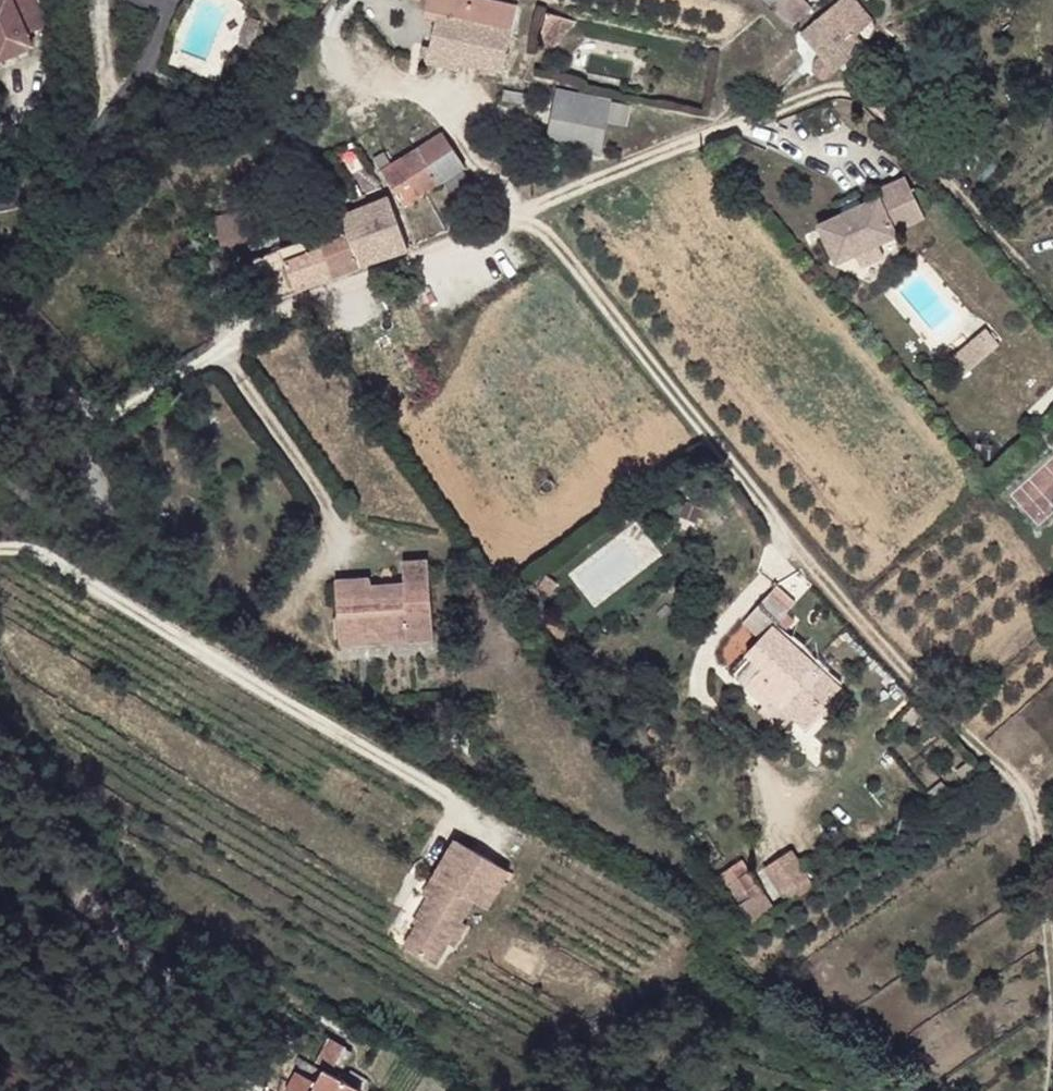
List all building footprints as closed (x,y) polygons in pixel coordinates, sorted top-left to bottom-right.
[(30,31),(51,22),(42,0),(0,0),(0,63),(37,48),(30,31)] [(517,6),(488,0),(427,0),(424,15),(436,18),(430,47),(423,45),(420,59),(427,61),(459,68),(460,62),(503,70),(517,6)] [(805,0),(774,0),(769,6),(790,27),(812,7),(805,0)] [(856,34),(873,19),(855,0),(839,0),(801,32),(820,54),(816,57),(815,59),(813,64),(812,67),(813,70),(815,73),(816,74),(818,77),(821,79),(824,78),(830,76),(836,72),(834,69),(864,44),(856,34)] [(554,46),(576,21),(547,12),(539,41),(554,46)] [(249,48),(259,24),(247,20),(238,44),(249,48)] [(858,72),(876,57),(864,44),(839,65),(844,72),(850,74),(853,74),(858,72)] [(601,157),(612,98),(557,87),(545,145),(601,157)] [(615,100),(610,121),(629,125),(633,104),(615,100)] [(465,165),(442,132),(417,148),(438,182),(465,165)] [(438,182),(417,148),(392,164),(382,170),(402,205),(438,182)] [(392,164),(384,151),(373,157),(382,170),(392,164)] [(897,236),(895,232),(925,218),(911,187),(903,179),(875,192),(878,198),(818,226),(836,264),(855,255),(879,244),(897,236)] [(248,239),(243,210),(216,215),(220,244),(248,239)] [(413,247),(400,215),(385,220),(398,251),(413,247)] [(398,251),(385,220),(348,234),(361,265),(398,251)] [(361,265),(348,234),(336,239),(321,245),(321,247),(324,253),(333,275),(361,265)] [(320,280),(311,258),(324,253),(321,247),(308,252),(304,241),(259,258),(253,260),(258,274),(266,295),(269,300),(283,294),(320,280)] [(884,256),(879,244),(855,255),(860,267),(884,256)] [(333,275),(324,253),(311,258),(320,280),(329,277),(333,275)] [(955,381),(1000,344),(987,329),(942,366),(955,381)] [(433,639),(428,560),(403,561),(404,583),(371,585),(371,578),(336,580),(337,612),(352,611),(353,633),(375,632),(375,642),(433,639)] [(547,593),(555,580),(546,575),(538,588),(547,593)] [(353,633),(352,611),(337,612),(339,645),(375,642),(375,632),(353,633)] [(842,685),(773,623),(746,653),(752,659),(762,668),(744,685),(763,704),(771,695),(796,719),(808,730),(828,707),(824,704),(842,685)] [(744,685),(762,668),(752,659),(736,677),(744,685)] [(796,719),(771,695),(763,704),(788,727),(796,719)] [(487,910),(509,871),(456,840),(434,877),(439,880),(429,898),(414,923),(417,925),(405,946),(436,965),(449,942),(441,938),(452,918),(460,923),(473,901),(487,910)] [(764,863),(780,901),(814,887),(799,849),(764,863)] [(751,897),(739,879),(749,872),(743,861),(719,875),(739,904),(751,897)] [(762,890),(749,872),(739,879),(751,897),(762,890)] [(429,898),(439,880),(434,877),(424,895),(429,898)] [(457,947),(468,927),(460,923),(452,918),(441,938),(449,942),(457,947)] [(353,1051),(329,1038),(316,1062),(325,1067),(312,1090),(361,1090),(339,1078),(353,1051)] [(311,1090),(322,1071),(302,1061),(292,1080),(311,1090)]
